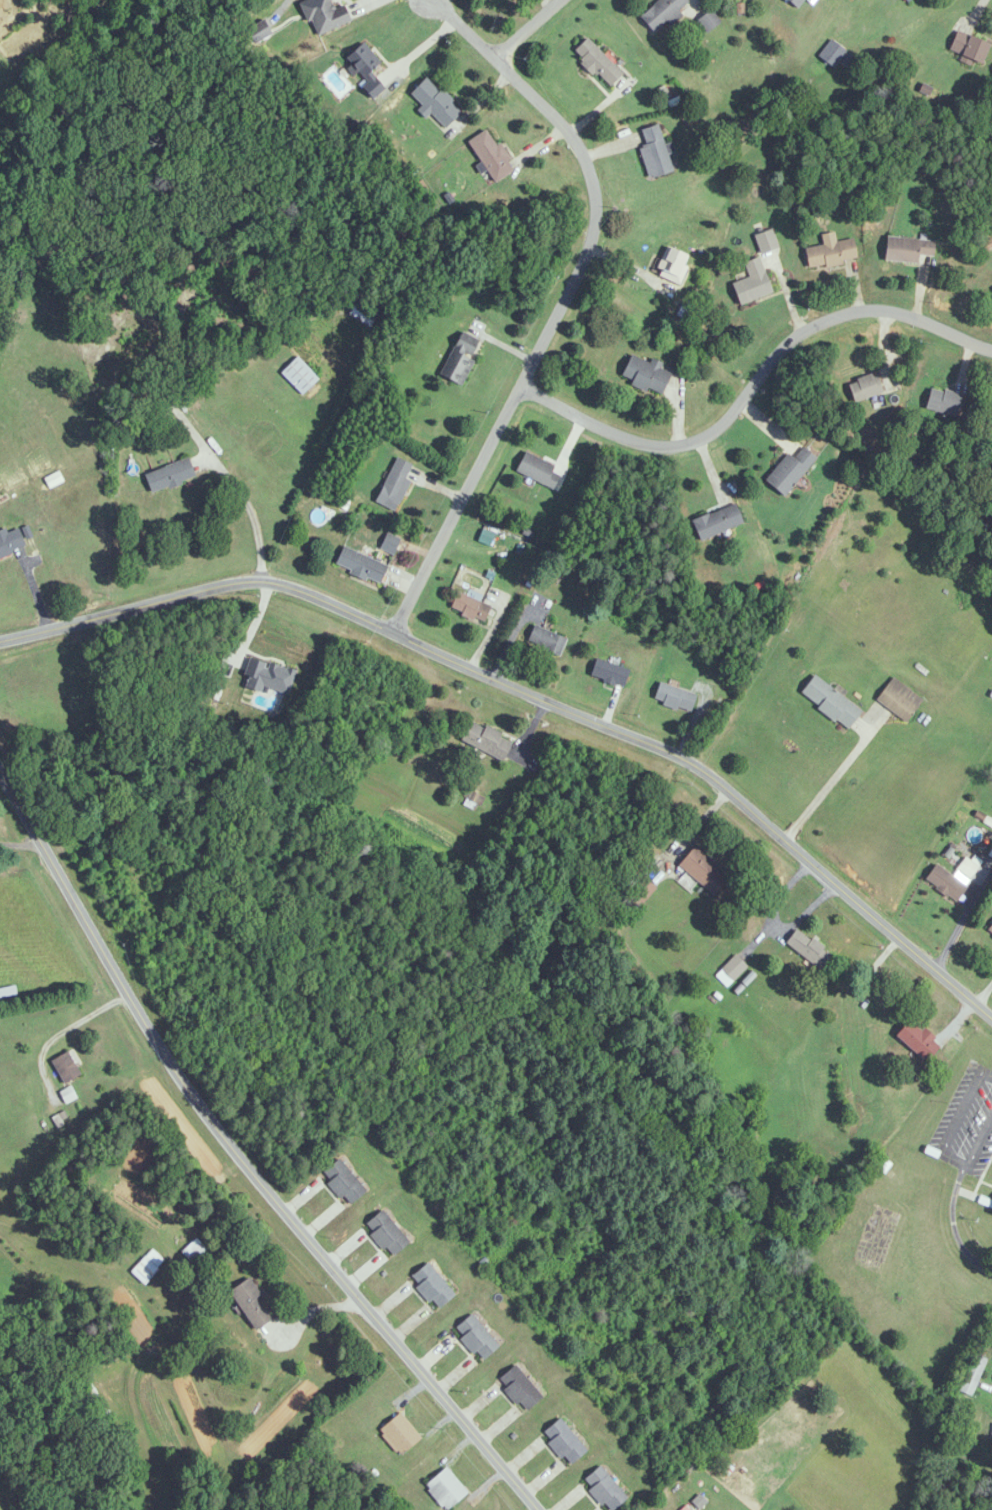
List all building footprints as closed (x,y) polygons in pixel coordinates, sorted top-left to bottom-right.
[(348,23),(343,7),(335,10),(331,0),(307,0),(301,3),(313,36),(348,23)] [(679,11),(689,2),(688,0),(658,0),(640,17),(657,35),(681,13),(679,11)] [(795,8),(804,0),(787,0),(795,8)] [(720,22),(710,10),(698,19),(707,32),(720,22)] [(272,33),(264,19),(244,31),(253,45),(272,33)] [(959,63),(970,68),(973,61),(981,64),(990,43),(957,30),(949,50),(962,56),(959,63)] [(607,87),(622,73),(587,38),(572,52),(607,87)] [(344,55),(351,65),(348,67),(371,99),(385,89),(371,69),(379,63),(364,41),(344,55)] [(461,112),(428,75),(410,92),(422,105),(417,110),(424,118),(430,113),(444,128),(461,112)] [(640,148),(649,178),(672,171),(667,154),(674,152),(671,143),(664,145),(658,124),(640,130),(645,147),(640,148)] [(468,141),(493,182),(514,169),(488,128),(468,141)] [(779,248),(773,229),(754,236),(761,254),(779,248)] [(919,256),(934,256),(935,240),(886,237),(884,262),(919,264),(919,256)] [(808,271),(858,260),(853,238),(803,250),(808,271)] [(658,277),(681,283),(689,255),(665,248),(658,277)] [(772,293),(760,257),(744,263),(749,277),(731,283),(738,305),(772,293)] [(379,314),(359,299),(347,314),(367,329),(379,314)] [(480,339),(458,330),(439,377),(461,385),(480,339)] [(661,395),(672,368),(651,360),(650,362),(629,354),(619,378),(661,395)] [(318,378),(297,357),(280,373),(302,395),(318,378)] [(882,393),(876,373),(847,382),(854,402),(882,393)] [(962,395),(931,386),(924,407),(955,417),(962,395)] [(765,479),(784,496),(816,458),(798,441),(765,479)] [(552,487),(561,466),(523,452),(515,472),(552,487)] [(410,480),(405,478),(411,464),(395,457),(375,501),(395,511),(410,480)] [(195,477),(188,458),(143,474),(150,493),(195,477)] [(691,520),(699,540),(742,523),(734,502),(691,520)] [(25,548),(18,528),(7,532),(5,528),(0,530),(0,557),(25,548)] [(379,548),(392,554),(400,539),(387,532),(379,548)] [(379,584),(387,565),(342,545),(333,565),(379,584)] [(490,605),(456,592),(449,609),(484,623),(490,605)] [(558,657),(567,640),(534,624),(526,641),(558,657)] [(295,669),(250,657),(242,687),(260,692),(262,687),(288,694),(295,669)] [(629,670),(596,658),(589,676),(622,689),(629,670)] [(799,693),(847,729),(862,710),(814,674),(799,693)] [(876,699),(906,723),(923,700),(893,677),(876,699)] [(652,700),(689,714),(696,696),(660,681),(652,700)] [(501,761),(512,742),(471,719),(460,739),(501,761)] [(714,897),(730,878),(694,847),(678,866),(688,875),(714,897)] [(980,868),(966,858),(953,876),(937,864),(925,880),(955,902),(980,868)] [(655,888),(643,878),(627,898),(638,908),(655,888)] [(786,942),(820,970),(832,956),(797,928),(786,942)] [(723,971),(734,979),(742,968),(731,960),(723,971)] [(924,1062),(939,1048),(911,1019),(896,1034),(924,1062)] [(51,1061),(65,1084),(81,1074),(67,1051),(51,1061)] [(364,1225),(389,1257),(408,1242),(383,1210),(364,1225)] [(166,1261),(152,1248),(129,1272),(143,1285),(166,1261)] [(454,1294),(427,1262),(408,1279),(435,1310),(454,1294)] [(254,1330),(273,1318),(248,1278),(229,1290),(254,1330)] [(452,1331),(481,1362),(498,1345),(470,1315),(452,1331)] [(958,1392),(971,1398),(988,1359),(975,1353),(958,1392)] [(524,1413),(543,1397),(515,1365),(496,1382),(524,1413)] [(378,1430),(399,1456),(421,1439),(400,1413),(378,1430)] [(588,1447),(557,1419),(541,1438),(572,1465),(588,1447)] [(604,1509),(612,1509),(627,1499),(602,1465),(582,1480),(604,1509)] [(441,1509),(443,1509),(466,1497),(450,1468),(425,1482),(441,1509)]
